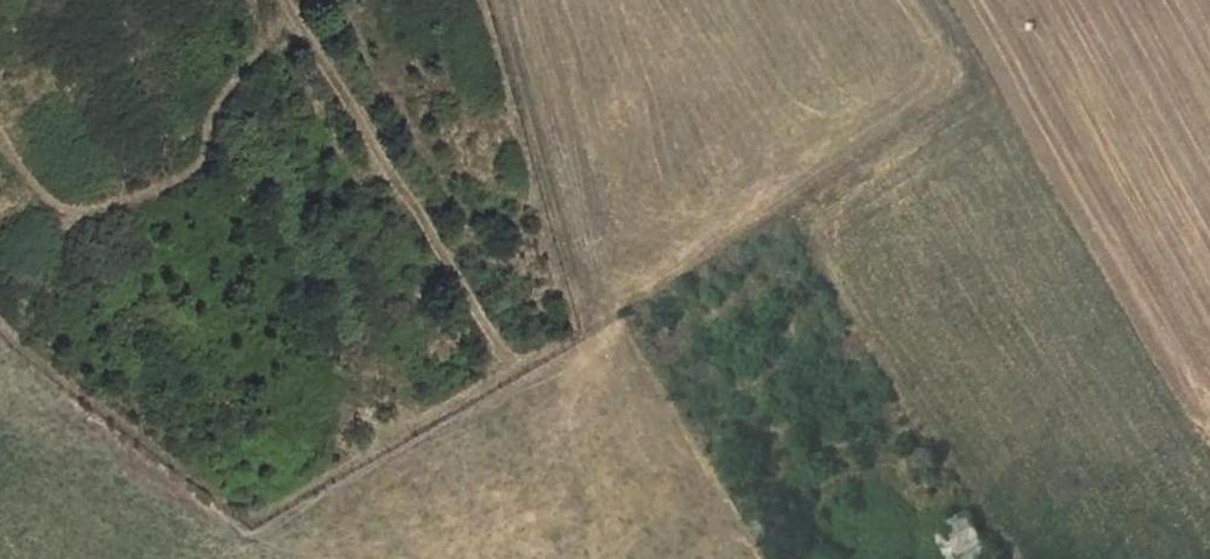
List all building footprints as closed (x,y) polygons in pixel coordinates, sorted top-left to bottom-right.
[(959,556),(984,541),(968,515),(943,528),(959,556)]
